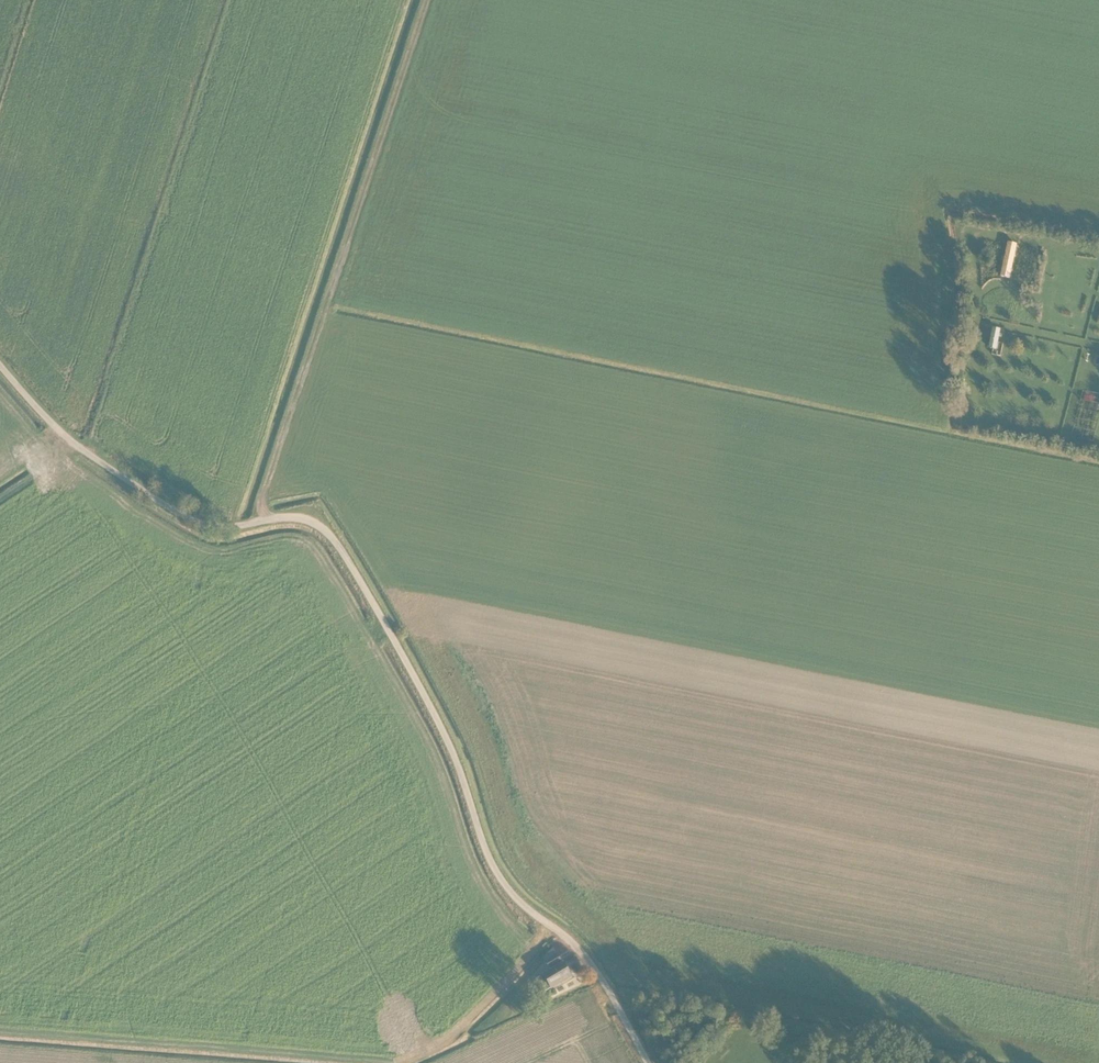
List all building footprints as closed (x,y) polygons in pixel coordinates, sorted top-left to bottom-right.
[(997,350),(1001,331),(993,329),(989,348),(997,350)] [(551,989),(571,977),(563,963),(562,964),(561,961),(557,956),(546,962),(549,968),(551,970),(543,975),(535,980),(543,993),(551,988),(551,989)]
